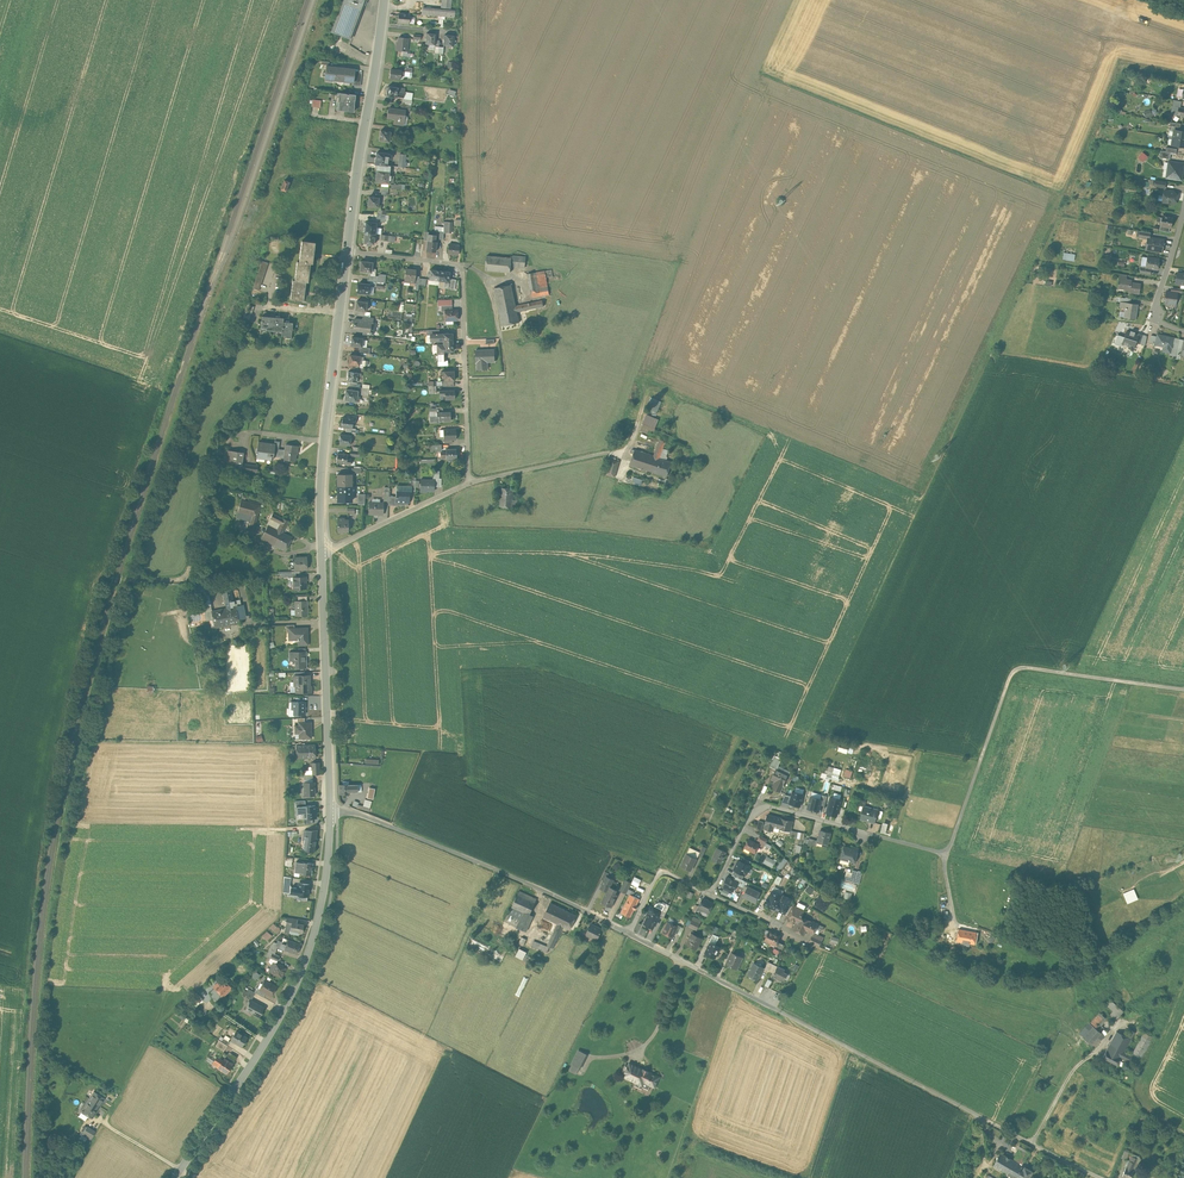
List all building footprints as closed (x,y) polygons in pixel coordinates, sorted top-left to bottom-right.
[(350,39),(364,0),(345,0),(332,33),(350,39)] [(453,0),(442,0),(441,7),(423,5),(422,13),(456,17),(457,8),(452,8),(453,0)] [(398,22),(410,24),(411,13),(399,12),(398,22)] [(435,43),(436,32),(427,31),(426,42),(435,43)] [(444,44),(454,45),(455,34),(445,32),(444,44)] [(396,48),(408,50),(410,37),(397,36),(396,48)] [(325,77),(335,78),(337,65),(327,64),(325,77)] [(335,78),(344,80),(346,66),(337,65),(335,78)] [(344,80),(354,81),(355,70),(356,67),(346,66),(344,80)] [(401,68),(390,66),(389,77),(400,78),(401,68)] [(363,71),(355,70),(354,81),(354,85),(361,86),(363,71)] [(387,84),(386,93),(398,94),(399,85),(387,84)] [(336,108),(354,110),(356,93),(338,91),(336,108)] [(1183,115),(1183,104),(1174,102),(1172,113),(1183,115)] [(395,124),(403,125),(406,108),(388,106),(387,117),(395,119),(395,124)] [(1152,116),(1150,110),(1144,112),(1146,119),(1152,116)] [(1173,135),(1183,137),(1183,128),(1180,128),(1174,127),(1173,135)] [(379,139),(390,141),(391,130),(380,128),(379,139)] [(1173,135),(1171,143),(1183,146),(1183,137),(1173,135)] [(377,148),(375,162),(378,162),(388,163),(390,150),(377,148)] [(1171,152),(1160,151),(1159,157),(1170,159),(1171,152)] [(407,153),(400,152),(399,165),(405,166),(407,153)] [(1143,162),(1148,156),(1143,152),(1138,157),(1143,162)] [(1183,170),(1183,163),(1169,160),(1166,178),(1182,181),(1183,170)] [(378,162),(377,174),(389,176),(390,164),(388,163),(378,162)] [(388,182),(389,176),(377,174),(376,181),(388,182)] [(1153,186),(1165,188),(1166,182),(1155,179),(1153,186)] [(289,181),(284,180),(281,190),(286,192),(288,187),(287,186),(289,181)] [(1163,201),(1177,203),(1180,191),(1165,188),(1163,201)] [(367,205),(378,206),(379,196),(368,195),(367,205)] [(377,210),(377,221),(386,221),(386,210),(377,210)] [(1176,216),(1163,213),(1162,218),(1161,222),(1161,225),(1162,225),(1172,227),(1174,227),(1176,216)] [(366,220),(364,232),(375,234),(377,222),(366,220)] [(1167,237),(1152,235),(1152,232),(1141,230),(1140,235),(1149,237),(1147,248),(1164,252),(1167,237)] [(374,243),(375,234),(364,232),(363,242),(374,243)] [(381,239),(396,242),(397,236),(382,233),(381,239)] [(428,233),(427,249),(436,250),(437,233),(428,233)] [(302,241),(299,261),(310,263),(312,263),(315,242),(302,241)] [(450,243),(449,253),(459,255),(460,244),(450,243)] [(1063,252),(1063,260),(1074,261),(1075,253),(1063,252)] [(486,255),(485,270),(511,272),(511,266),(526,267),(527,255),(512,254),(512,256),(486,255)] [(1152,268),(1160,269),(1162,258),(1147,255),(1145,267),(1142,266),(1141,272),(1151,273),(1152,268)] [(372,275),(372,272),(373,260),(361,259),(360,271),(369,272),(368,280),(371,281),(386,282),(386,276),(386,274),(381,273),(377,275),(372,275)] [(253,288),(260,290),(269,263),(263,260),(253,288)] [(297,261),(294,280),(306,282),(308,282),(310,263),(299,261),(297,261)] [(416,277),(417,269),(405,267),(404,281),(415,282),(419,283),(420,277),(416,277)] [(420,282),(439,284),(440,269),(430,268),(429,278),(421,277),(420,282)] [(452,270),(440,269),(439,284),(456,286),(457,279),(451,278),(452,270)] [(529,273),(533,297),(551,294),(546,270),(529,273)] [(1130,291),(1141,294),(1143,282),(1132,280),(1132,278),(1128,277),(1128,275),(1120,274),(1118,287),(1130,289),(1130,291)] [(290,299),(303,301),(306,282),(294,280),(293,280),(290,299)] [(357,282),(356,292),(369,293),(370,283),(357,282)] [(512,284),(495,287),(502,325),(520,322),(518,311),(544,306),(543,299),(516,304),(512,284)] [(1169,290),(1166,303),(1178,305),(1181,292),(1169,290)] [(445,320),(459,320),(458,308),(452,309),(452,299),(439,299),(439,309),(445,309),(445,320)] [(356,300),(355,309),(357,309),(357,314),(366,315),(366,310),(367,300),(356,300)] [(1136,319),(1139,304),(1122,300),(1121,306),(1127,307),(1125,316),(1136,319)] [(250,319),(255,306),(248,303),(244,317),(250,319)] [(261,328),(275,329),(276,316),(262,314),(261,328)] [(354,317),(353,329),(373,331),(374,316),(363,315),(362,318),(354,317)] [(283,316),(276,316),(275,329),(282,330),(283,321),(283,316)] [(292,322),(283,321),(282,330),(282,334),(291,335),(292,322)] [(1134,343),(1137,328),(1125,325),(1123,336),(1118,335),(1117,340),(1134,343)] [(444,341),(444,343),(453,342),(453,331),(429,332),(430,342),(444,341)] [(1180,336),(1158,332),(1155,350),(1177,354),(1180,336)] [(351,335),(350,345),(360,346),(360,351),(370,352),(371,347),(362,346),(363,336),(351,335)] [(454,351),(453,342),(444,343),(437,343),(437,351),(454,351)] [(496,348),(476,349),(477,370),(489,369),(489,362),(496,362),(496,348)] [(366,355),(349,353),(348,364),(350,364),(349,367),(356,368),(357,365),(365,365),(366,355)] [(347,380),(357,381),(358,375),(362,376),(363,371),(348,370),(347,380)] [(430,387),(454,386),(453,370),(443,370),(444,380),(430,381),(430,387)] [(345,388),(344,400),(357,401),(358,389),(345,388)] [(445,399),(455,399),(455,388),(440,388),(440,396),(445,396),(445,399)] [(652,408),(650,412),(656,414),(661,400),(650,396),(646,406),(652,408)] [(438,420),(451,419),(450,409),(438,410),(438,420)] [(347,431),(352,431),(354,417),(342,416),(341,427),(347,428),(347,431)] [(674,434),(643,422),(641,428),(660,435),(654,454),(635,448),(630,464),(667,476),(672,460),(667,458),(674,434)] [(456,439),(456,427),(444,428),(445,442),(454,442),(453,439),(456,439)] [(339,444),(350,445),(351,433),(340,432),(339,444)] [(300,454),(300,446),(286,445),(286,450),(280,449),(280,441),(277,441),(277,443),(260,441),(259,456),(285,458),(285,459),(297,460),(297,454),(300,454)] [(447,458),(457,457),(457,447),(446,448),(447,458)] [(218,467),(259,472),(260,465),(245,463),(247,452),(226,450),(225,458),(219,457),(218,467)] [(338,452),(337,462),(351,464),(351,458),(348,457),(348,453),(338,452)] [(605,474),(615,477),(620,461),(611,458),(605,474)] [(421,479),(421,492),(429,492),(429,490),(435,490),(435,486),(442,486),(442,478),(441,478),(441,470),(436,470),(433,479),(421,479)] [(337,473),(337,486),(352,485),(352,473),(337,473)] [(352,501),(352,485),(337,486),(337,501),(352,501)] [(396,485),(396,502),(411,502),(411,485),(396,485)] [(501,487),(500,506),(518,507),(518,500),(515,499),(516,488),(501,487)] [(257,523),(262,505),(243,499),(238,517),(257,523)] [(369,514),(384,514),(384,501),(369,501),(369,514)] [(263,539),(287,552),(294,537),(285,532),(290,521),(275,513),(272,518),(282,523),(278,529),(271,525),(263,539)] [(337,531),(348,531),(348,517),(337,517),(337,531)] [(295,569),(308,569),(308,556),(294,557),(295,569)] [(294,589),(308,589),(307,576),(294,576),(294,589)] [(208,582),(194,585),(196,592),(209,590),(208,582)] [(217,629),(241,624),(238,606),(242,606),(241,599),(236,600),(234,589),(225,591),(228,608),(213,611),(217,629)] [(309,616),(308,600),(296,600),(297,616),(309,616)] [(300,646),(311,646),(311,628),(290,628),(290,640),(299,640),(300,646)] [(296,669),(308,668),(308,651),(290,652),(290,662),(296,661),(296,669)] [(291,694),(314,694),(313,675),(306,675),(306,672),(295,672),(296,687),(291,687),(291,694)] [(307,713),(307,703),(293,703),(294,714),(307,713)] [(297,739),(314,739),(314,724),(307,724),(307,719),(299,719),(299,724),(296,724),(297,739)] [(316,758),(316,745),(297,745),(298,758),(316,758)] [(321,774),(320,762),(313,762),(313,771),(307,771),(307,774),(321,774)] [(842,770),(833,767),(831,774),(828,773),(827,778),(833,780),(838,782),(842,770)] [(845,768),(843,775),(850,777),(853,770),(845,768)] [(788,775),(776,769),(771,779),(775,781),(783,785),(788,775)] [(831,788),(833,780),(827,778),(826,781),(822,779),(821,784),(831,788)] [(305,795),(317,795),(316,780),(305,781),(305,795)] [(362,791),(362,783),(349,783),(349,780),(342,780),(342,784),(339,784),(339,795),(350,794),(350,792),(362,791)] [(783,785),(775,781),(772,788),(780,792),(783,785)] [(375,799),(377,788),(368,786),(366,797),(375,799)] [(803,794),(793,791),(789,803),(800,806),(803,794)] [(822,799),(811,796),(807,808),(819,811),(822,799)] [(827,812),(837,815),(841,799),(830,797),(827,812)] [(370,811),(373,801),(366,799),(364,806),(359,804),(359,801),(355,800),(353,806),(370,811)] [(318,806),(304,807),(304,819),(318,819),(318,806)] [(879,810),(866,806),(865,810),(862,812),(861,818),(871,821),(871,822),(875,823),(879,810)] [(781,818),(768,815),(764,828),(772,831),(773,831),(774,827),(779,828),(781,818)] [(792,821),(787,819),(787,820),(781,818),(779,828),(790,831),(792,821)] [(831,832),(820,829),(817,840),(828,843),(831,832)] [(317,851),(319,830),(306,830),(303,849),(317,851)] [(729,833),(728,837),(724,835),(722,839),(731,844),(735,836),(729,833)] [(767,839),(760,835),(757,840),(764,843),(767,839)] [(759,845),(748,839),(744,847),(755,853),(759,845)] [(707,848),(703,846),(698,856),(702,858),(707,848)] [(858,849),(844,846),(841,859),(855,862),(858,849)] [(726,853),(718,848),(712,859),(721,863),(726,853)] [(697,858),(687,854),(681,866),(691,870),(697,858)] [(763,863),(773,867),(776,860),(766,855),(763,863)] [(739,860),(734,870),(744,875),(745,873),(746,873),(749,868),(748,867),(749,866),(748,865),(750,861),(744,858),(742,862),(739,860)] [(313,876),(314,864),(298,862),(297,874),(313,876)] [(846,870),(841,887),(856,891),(862,872),(852,869),(852,872),(846,870)] [(744,875),(734,870),(732,875),(734,876),(742,880),(744,875)] [(607,876),(604,881),(600,888),(607,891),(609,886),(610,887),(614,880),(607,876)] [(641,880),(634,877),(632,883),(631,883),(638,887),(641,880)] [(733,880),(726,877),(722,886),(733,891),(738,882),(733,880)] [(632,883),(625,879),(620,890),(626,893),(627,893),(626,893),(628,890),(628,889),(629,888),(629,887),(631,883),(632,883)] [(311,898),(312,885),(298,883),(298,888),(293,887),(292,894),(304,895),(304,897),(311,898)] [(810,894),(815,889),(810,885),(806,890),(810,894)] [(610,887),(609,886),(607,891),(601,902),(611,907),(617,895),(614,893),(616,890),(610,887)] [(760,893),(748,887),(743,896),(748,899),(753,901),(754,898),(756,899),(760,893)] [(1133,888),(1123,893),(1127,902),(1138,898),(1133,888)] [(537,899),(519,891),(512,906),(529,914),(530,913),(537,899)] [(639,899),(630,895),(621,912),(630,917),(639,899)] [(769,906),(775,909),(780,899),(773,896),(769,906)] [(708,913),(713,904),(703,899),(698,908),(708,913)] [(789,904),(780,899),(775,909),(784,914),(789,904)] [(568,912),(550,903),(544,917),(557,923),(547,946),(549,947),(552,948),(563,926),(561,925),(568,912)] [(793,905),(785,919),(789,920),(790,919),(796,907),(793,905)] [(529,914),(512,906),(508,914),(520,919),(517,927),(526,931),(534,915),(530,913),(529,914)] [(652,906),(650,907),(648,911),(649,913),(644,923),(653,928),(658,917),(657,917),(659,913),(659,911),(655,909),(654,907),(652,906)] [(804,911),(796,907),(790,919),(794,921),(795,920),(797,921),(793,929),(799,932),(802,928),(801,927),(805,919),(801,917),(804,911)] [(576,916),(568,912),(561,925),(563,926),(570,929),(576,916)] [(520,919),(508,914),(505,921),(517,927),(520,919)] [(693,916),(689,925),(698,929),(702,920),(693,916)] [(305,934),(306,925),(298,923),(299,920),(289,918),(286,933),(301,935),(301,933),(305,934)] [(810,921),(805,919),(801,927),(802,928),(799,932),(804,934),(806,930),(814,933),(817,926),(810,922),(810,921)] [(677,926),(668,922),(667,925),(665,925),(664,927),(665,929),(663,933),(672,937),(674,932),(677,926)] [(273,923),(270,928),(278,933),(281,928),(273,923)] [(602,929),(591,924),(586,934),(592,937),(592,938),(597,941),(602,929)] [(976,932),(959,928),(956,944),(967,946),(968,942),(974,943),(976,932)] [(267,930),(263,936),(268,940),(273,935),(267,930)] [(780,936),(769,931),(764,940),(775,945),(775,946),(777,941),(780,936)] [(702,938),(692,933),(686,945),(696,950),(702,938)] [(719,937),(714,934),(711,939),(709,942),(710,942),(715,944),(719,937)] [(822,941),(812,936),(809,942),(819,946),(822,941)] [(526,939),(521,937),(518,944),(523,946),(526,939)] [(279,948),(297,954),(301,944),(283,938),(279,948)] [(739,940),(734,938),(730,946),(735,948),(739,940)] [(1029,943),(1011,938),(1010,943),(1027,948),(1029,943)] [(547,952),(549,947),(534,940),(532,946),(547,952)] [(785,945),(777,941),(775,946),(775,945),(774,948),(782,951),(785,945)] [(715,944),(710,942),(705,953),(715,958),(720,947),(715,944)] [(516,957),(531,963),(533,958),(526,954),(528,951),(520,947),(516,957)] [(743,958),(732,952),(726,964),(736,969),(739,962),(740,963),(743,958)] [(272,972),(283,979),(290,968),(278,961),(272,972)] [(764,967),(754,962),(748,975),(757,980),(764,967)] [(775,965),(768,962),(765,968),(771,972),(775,965)] [(775,974),(773,977),(782,981),(783,978),(784,979),(787,974),(784,972),(785,970),(779,967),(775,974)] [(256,970),(252,976),(256,979),(261,974),(256,970)] [(259,989),(275,998),(281,987),(265,978),(259,989)] [(232,987),(224,980),(210,994),(217,1002),(232,987)] [(246,988),(244,995),(253,998),(256,991),(246,988)] [(1112,999),(1080,1034),(1095,1047),(1106,1035),(1099,1029),(1109,1018),(1115,1023),(1126,1011),(1112,999)] [(253,1000),(247,1010),(263,1019),(268,1009),(253,1000)] [(250,1037),(237,1030),(232,1040),(244,1047),(250,1037)] [(1132,1064),(1136,1057),(1143,1060),(1155,1036),(1145,1031),(1132,1055),(1125,1051),(1132,1037),(1118,1030),(1104,1057),(1118,1064),(1121,1058),(1132,1064)] [(227,1035),(225,1037),(222,1036),(217,1046),(225,1051),(231,1041),(229,1040),(231,1037),(227,1035)] [(579,1074),(589,1054),(578,1049),(568,1069),(579,1074)] [(220,1069),(219,1070),(229,1076),(236,1064),(226,1058),(225,1060),(218,1057),(213,1065),(220,1069)] [(654,1092),(662,1076),(629,1060),(621,1076),(654,1092)] [(94,1091),(81,1111),(92,1118),(105,1098),(94,1091)] [(96,1131),(87,1126),(82,1135),(91,1140),(96,1131)] [(1033,1172),(1032,1171),(1032,1169),(1029,1168),(1028,1169),(1021,1165),(1031,1148),(1021,1143),(1017,1148),(1019,1149),(1013,1160),(1001,1153),(993,1165),(1006,1173),(1004,1175),(1009,1177),(1010,1177),(1011,1176),(1015,1177),(1029,1177),(1033,1172)] [(1124,1176),(1128,1177),(1133,1177),(1140,1160),(1132,1156),(1124,1176)]
